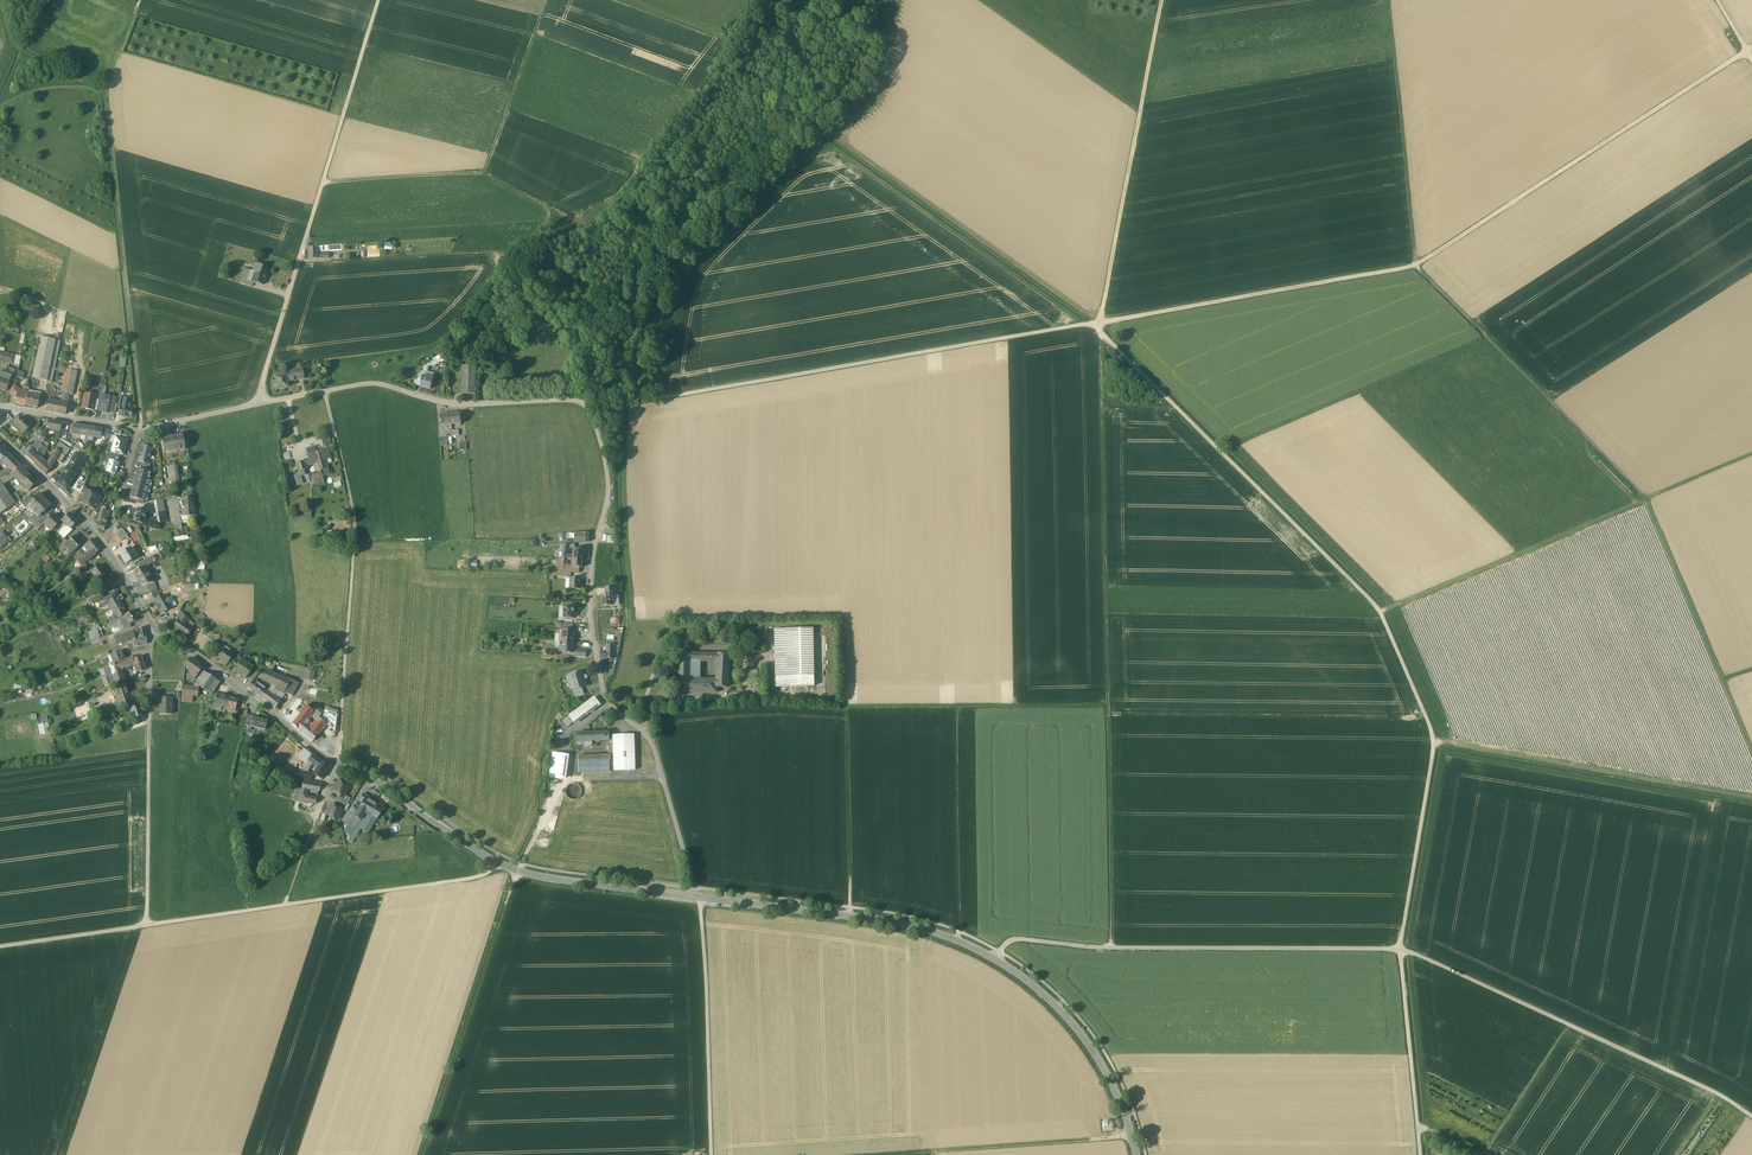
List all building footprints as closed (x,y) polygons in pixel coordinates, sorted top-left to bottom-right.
[(323,253),(317,253),(317,259),(328,258),(328,252),(327,246),(323,246),(323,253)] [(317,253),(317,249),(316,249),(308,249),(308,259),(317,259),(317,253)] [(267,268),(255,265),(253,271),(253,272),(256,272),(265,275),(267,268)] [(250,270),(244,268),(241,279),(247,281),(250,270)] [(247,281),(241,279),(240,283),(252,287),(253,283),(256,272),(253,272),(253,271),(250,270),(247,281)] [(265,275),(256,272),(253,283),(262,285),(265,275)] [(41,337),(32,378),(47,381),(56,340),(41,337)] [(56,340),(47,381),(52,382),(61,341),(56,340)] [(0,351),(0,361),(13,364),(15,355),(0,351)] [(443,352),(430,361),(428,358),(425,360),(429,361),(428,366),(431,366),(434,367),(440,362),(444,362),(443,352)] [(425,360),(421,372),(424,372),(425,373),(426,372),(428,366),(429,361),(425,360)] [(15,369),(7,366),(5,373),(11,375),(13,376),(15,369)] [(477,367),(462,366),(462,367),(464,367),(463,394),(462,394),(462,395),(476,395),(476,394),(474,394),(475,367),(477,367)] [(77,371),(67,369),(62,393),(64,393),(69,395),(72,395),(77,371)] [(297,369),(284,371),(285,375),(286,375),(287,382),(299,379),(297,369)] [(0,371),(0,378),(10,381),(11,375),(5,373),(0,371)] [(285,375),(274,377),(275,381),(273,382),(274,385),(276,385),(277,389),(288,387),(287,382),(286,375),(285,375)] [(433,379),(423,376),(422,380),(421,386),(421,387),(431,389),(432,384),(432,383),(433,379)] [(0,378),(0,390),(6,392),(10,381),(0,378)] [(18,387),(13,386),(10,394),(9,394),(17,396),(19,389),(18,387)] [(28,392),(19,390),(19,389),(17,396),(15,404),(25,406),(28,394),(28,392)] [(96,396),(85,393),(82,408),(93,410),(95,400),(96,396)] [(40,397),(28,394),(25,405),(38,408),(40,397)] [(116,397),(108,396),(107,401),(103,400),(101,411),(101,412),(106,413),(107,410),(113,412),(116,397)] [(131,400),(123,398),(122,408),(121,408),(120,414),(130,416),(132,408),(129,408),(131,400)] [(62,404),(58,403),(56,412),(65,414),(67,405),(62,404)] [(2,424),(4,426),(12,419),(7,413),(5,420),(2,424)] [(451,414),(440,415),(441,426),(452,426),(452,425),(451,414)] [(461,414),(451,414),(452,425),(458,425),(459,426),(461,426),(461,425),(461,424),(461,414)] [(16,416),(9,424),(13,427),(15,425),(20,419),(16,416)] [(30,425),(21,417),(20,419),(15,425),(24,433),(30,425)] [(61,423),(50,421),(49,429),(59,431),(61,423)] [(81,426),(74,425),(72,434),(80,435),(81,426)] [(88,427),(81,426),(80,435),(87,436),(88,427)] [(95,428),(88,427),(87,436),(94,437),(95,428)] [(102,429),(95,428),(94,437),(101,438),(101,436),(102,429)] [(45,438),(36,430),(31,437),(37,442),(41,445),(43,441),(45,438)] [(182,435),(161,439),(164,453),(185,449),(184,440),(183,435),(182,435)] [(127,439),(116,436),(114,443),(111,452),(120,454),(123,455),(127,439)] [(329,436),(322,438),(324,446),(331,444),(329,436)] [(73,445),(62,438),(59,442),(69,450),(73,445)] [(447,438),(440,439),(440,446),(448,446),(447,438)] [(49,444),(43,441),(41,445),(47,449),(49,444)] [(37,442),(26,456),(34,464),(39,459),(40,458),(36,455),(40,448),(41,445),(37,442)] [(69,450),(59,442),(55,449),(60,452),(65,456),(69,450)] [(47,449),(41,445),(40,448),(36,455),(40,458),(41,457),(47,449)] [(147,446),(143,445),(141,447),(138,461),(144,462),(149,463),(153,448),(147,446)] [(327,448),(315,452),(318,462),(320,471),(321,470),(328,469),(325,459),(330,458),(327,448)] [(60,452),(55,449),(49,459),(50,460),(48,464),(51,467),(54,462),(56,459),(60,452)] [(65,456),(60,452),(56,459),(61,463),(65,456)] [(315,452),(307,455),(308,459),(310,465),(318,462),(315,452)] [(67,467),(76,473),(85,459),(76,453),(67,467)] [(21,466),(8,454),(8,455),(1,461),(4,463),(10,469),(13,472),(21,467),(21,466)] [(39,459),(34,464),(38,467),(43,461),(39,459)] [(112,460),(110,460),(106,471),(115,474),(118,463),(112,460)] [(47,465),(43,461),(38,467),(45,474),(51,467),(48,464),(47,465)] [(303,461),(296,464),(299,474),(300,477),(308,474),(305,466),(303,461)] [(176,465),(168,467),(171,484),(179,483),(176,465)] [(24,470),(21,467),(13,472),(11,474),(14,477),(18,481),(19,480),(27,473),(27,472),(25,470),(24,470)] [(67,467),(57,482),(67,488),(76,473),(67,467)] [(144,470),(137,468),(135,476),(149,479),(151,472),(144,470)] [(320,471),(309,474),(311,479),(313,479),(314,483),(324,480),(322,476),(321,470),(320,471)] [(27,473),(19,480),(22,484),(30,476),(27,473)] [(0,478),(0,482),(2,485),(14,477),(11,474),(9,475),(0,478)] [(308,474),(300,477),(299,474),(293,476),(297,486),(310,482),(308,474)] [(37,483),(30,476),(22,484),(29,490),(37,483)] [(149,479),(135,476),(133,483),(147,486),(149,479)] [(85,483),(78,480),(73,488),(80,492),(85,483)] [(15,503),(10,496),(2,485),(0,482),(0,513),(15,503)] [(147,486),(133,483),(132,490),(145,493),(147,486)] [(69,493),(62,486),(59,488),(67,496),(69,493)] [(86,490),(84,494),(80,502),(87,506),(93,494),(86,490)] [(145,493),(132,490),(130,497),(137,499),(144,500),(145,493)] [(16,493),(10,496),(15,503),(20,500),(19,496),(16,493)] [(50,505),(39,494),(33,499),(31,501),(27,505),(28,506),(35,513),(39,517),(49,506),(50,505)] [(101,497),(93,494),(87,506),(95,509),(97,505),(101,497)] [(31,501),(26,497),(24,499),(19,501),(25,508),(28,506),(27,505),(31,501)] [(177,525),(181,524),(179,517),(179,511),(180,511),(179,504),(179,499),(168,501),(172,526),(177,525)] [(193,499),(184,499),(184,503),(185,511),(185,516),(196,515),(195,508),(194,508),(193,499)] [(163,500),(156,501),(160,522),(167,521),(163,500)] [(35,513),(29,520),(35,526),(38,522),(44,517),(53,510),(49,506),(39,517),(35,513)] [(142,510),(137,509),(134,521),(143,523),(144,519),(146,511),(142,510)] [(69,513),(62,520),(67,525),(70,529),(71,528),(78,521),(69,513)] [(54,514),(48,519),(47,520),(46,520),(47,521),(44,523),(44,524),(51,531),(61,521),(54,514)] [(44,517),(38,522),(42,526),(44,524),(44,523),(47,521),(46,520),(47,520),(44,517)] [(156,521),(144,519),(143,523),(143,525),(155,528),(156,521)] [(35,526),(33,527),(36,531),(42,526),(38,522),(35,526)] [(101,523),(97,522),(96,527),(104,530),(106,524),(101,523)] [(70,529),(67,525),(60,533),(64,538),(73,530),(71,528),(70,529)] [(128,535),(123,529),(116,535),(121,541),(128,535)] [(589,533),(583,533),(575,534),(575,538),(575,543),(589,542),(589,533)] [(0,541),(0,548),(0,549),(13,539),(9,534),(0,541)] [(77,539),(74,536),(64,545),(71,553),(82,543),(77,539)] [(64,538),(58,543),(61,546),(67,541),(64,538)] [(100,549),(92,539),(87,543),(84,546),(85,548),(87,548),(89,551),(88,552),(91,557),(100,549)] [(136,558),(130,548),(120,554),(126,564),(136,558)] [(584,550),(574,549),(573,556),(573,558),(583,559),(584,550)] [(85,554),(80,550),(76,554),(84,562),(85,562),(88,559),(85,554)] [(159,552),(153,556),(156,561),(154,562),(154,563),(163,558),(159,552)] [(76,554),(73,556),(76,559),(76,558),(82,564),(84,562),(76,554)] [(153,556),(138,565),(140,568),(141,569),(144,568),(154,562),(156,561),(153,556)] [(583,559),(573,558),(572,566),(572,567),(576,567),(575,569),(578,569),(578,567),(582,568),(583,559)] [(468,569),(476,569),(476,560),(468,560),(468,569)] [(85,562),(84,562),(82,564),(79,566),(81,569),(82,569),(84,572),(89,568),(85,562)] [(89,568),(84,572),(86,575),(91,572),(91,571),(97,567),(95,564),(89,568)] [(97,567),(91,571),(91,572),(97,580),(106,573),(99,565),(97,567)] [(144,568),(141,569),(140,568),(134,572),(142,585),(153,583),(144,568)] [(571,578),(570,589),(580,589),(580,579),(571,578)] [(155,582),(145,585),(147,593),(157,590),(155,582)] [(618,587),(606,588),(606,595),(613,595),(616,595),(616,592),(618,592),(618,587)] [(150,592),(155,600),(161,597),(157,590),(150,592)] [(105,598),(99,601),(102,607),(108,604),(114,614),(116,613),(117,615),(119,613),(120,613),(124,611),(123,609),(124,609),(120,601),(118,597),(115,592),(105,598)] [(103,593),(89,601),(92,606),(99,601),(105,598),(103,593)] [(164,595),(155,600),(157,604),(156,605),(158,610),(160,609),(162,613),(171,608),(169,604),(170,603),(168,598),(166,599),(164,595)] [(606,595),(601,595),(602,606),(613,606),(613,595),(606,595)] [(180,610),(175,607),(170,615),(174,618),(180,610)] [(569,607),(564,607),(564,618),(574,618),(574,607),(569,607)] [(124,611),(120,613),(119,613),(117,615),(114,617),(115,620),(125,615),(124,611)] [(125,615),(129,624),(130,624),(137,620),(133,611),(125,615)] [(180,611),(175,618),(178,620),(182,615),(184,613),(180,611)] [(115,620),(112,622),(115,631),(117,632),(119,631),(121,631),(131,627),(130,624),(129,624),(125,615),(115,620)] [(178,620),(173,627),(186,636),(192,628),(185,623),(188,619),(182,615),(178,620)] [(97,629),(88,633),(91,641),(100,638),(97,629)] [(813,629),(774,630),(776,687),(814,686),(813,629)] [(569,634),(563,634),(563,633),(560,633),(560,641),(574,642),(575,642),(576,631),(572,631),(570,630),(569,634)] [(133,631),(115,637),(117,644),(127,641),(127,642),(133,641),(133,640),(136,639),(134,635),(133,631)] [(145,632),(140,633),(141,638),(139,639),(141,645),(147,644),(145,632)] [(574,642),(561,641),(560,652),(573,653),(574,642)] [(607,645),(607,646),(607,647),(607,649),(605,649),(605,652),(601,653),(602,658),(614,659),(614,651),(614,645),(607,645)] [(224,649),(218,658),(221,659),(220,660),(227,665),(233,654),(224,649)] [(121,651),(111,654),(114,663),(118,662),(124,660),(121,651)] [(691,654),(679,653),(678,654),(678,693),(690,693),(691,679),(691,660),(691,654)] [(729,654),(718,654),(718,660),(717,674),(728,674),(729,654)] [(124,660),(118,662),(121,670),(134,665),(132,660),(133,660),(132,657),(124,660)] [(133,660),(132,660),(134,665),(136,672),(146,669),(141,657),(133,660)] [(198,664),(190,658),(184,666),(188,670),(187,671),(187,675),(193,680),(195,677),(200,671),(201,669),(199,667),(200,665),(198,664)] [(242,660),(234,671),(245,679),(247,677),(251,670),(248,667),(250,665),(242,660)] [(271,661),(267,671),(270,672),(277,662),(271,661)] [(114,663),(109,665),(116,685),(125,682),(121,670),(118,662),(114,663)] [(109,665),(104,667),(110,686),(109,686),(110,687),(114,686),(116,685),(109,665)] [(258,674),(251,670),(247,677),(252,681),(253,681),(258,674)] [(310,671),(307,670),(305,678),(309,679),(309,677),(313,678),(314,672),(312,671),(310,671)] [(270,672),(267,671),(261,679),(273,684),(270,689),(284,693),(284,692),(291,680),(281,677),(270,672)] [(583,671),(568,675),(573,690),(575,689),(575,690),(582,687),(587,686),(583,671)] [(207,673),(198,686),(207,692),(216,679),(207,673)] [(216,679),(207,692),(211,694),(220,682),(216,679)] [(714,680),(691,679),(690,693),(717,693),(717,687),(717,681),(714,681),(714,680)] [(728,679),(717,679),(717,681),(717,687),(727,687),(728,679)] [(291,680),(284,692),(285,693),(291,696),(298,682),(291,680)] [(253,681),(252,681),(248,688),(259,696),(264,689),(256,684),(253,681)] [(124,682),(114,686),(120,702),(121,706),(122,705),(125,704),(131,703),(124,682)] [(24,688),(26,697),(36,695),(34,686),(24,688)] [(188,687),(183,686),(182,695),(193,696),(197,697),(198,688),(188,687)] [(264,689),(259,696),(263,699),(268,692),(264,689)] [(284,693),(270,689),(268,692),(280,701),(285,693),(284,692),(284,693)] [(263,699),(275,708),(280,701),(268,692),(263,699)] [(228,696),(218,694),(215,705),(226,707),(228,697),(228,696)] [(238,699),(228,697),(226,707),(235,709),(238,699)] [(595,697),(576,711),(580,717),(581,718),(600,704),(595,697)] [(166,698),(160,698),(159,714),(171,714),(171,698),(166,698)] [(108,706),(101,708),(104,716),(110,714),(109,709),(108,706)] [(139,706),(130,709),(133,719),(143,716),(139,706)] [(311,717),(314,713),(311,711),(305,706),(299,713),(301,714),(307,719),(308,720),(311,717)] [(321,714),(313,708),(311,711),(314,713),(311,717),(316,720),(319,717),(321,714)] [(319,717),(335,731),(337,714),(325,710),(321,714),(319,717)] [(580,717),(576,711),(570,716),(574,722),(580,717)] [(307,719),(301,714),(292,724),(298,729),(312,742),(318,734),(310,727),(309,726),(307,728),(302,724),(307,719)] [(567,727),(574,722),(570,716),(563,721),(567,727)] [(251,722),(250,726),(252,727),(265,730),(267,721),(253,717),(251,722)] [(319,717),(316,720),(310,727),(318,734),(326,724),(319,717)] [(307,719),(302,724),(307,728),(309,726),(310,727),(311,726),(310,725),(309,726),(307,724),(310,721),(308,720),(307,719)] [(38,734),(46,734),(44,723),(37,724),(38,734)] [(609,731),(583,732),(583,741),(610,740),(609,735),(609,731)] [(634,734),(617,735),(618,746),(614,746),(614,765),(614,770),(636,770),(634,734)] [(617,735),(609,735),(610,740),(610,747),(614,746),(618,746),(617,735)] [(321,761),(303,748),(300,753),(309,760),(318,767),(321,761)] [(309,760),(300,753),(297,757),(305,763),(302,771),(303,769),(309,760)] [(565,754),(554,753),(550,778),(562,779),(566,755),(565,754)] [(610,755),(593,756),(580,756),(580,766),(610,765),(611,755),(610,755)] [(328,766),(321,761),(318,767),(316,770),(323,775),(328,766)] [(314,774),(303,769),(302,771),(299,777),(311,780),(314,775),(313,774),(314,774)] [(323,775),(316,770),(314,774),(313,774),(314,775),(321,779),(323,775)] [(320,783),(309,781),(307,789),(313,790),(318,791),(320,783)] [(345,786),(338,781),(332,790),(340,795),(342,797),(344,794),(346,790),(348,790),(348,788),(348,786),(346,785),(345,786)] [(582,795),(582,791),(581,788),(580,786),(577,784),(574,783),(571,784),(568,786),(566,788),(566,792),(566,795),(568,797),(571,799),(574,800),(577,799),(580,797),(582,795)] [(302,789),(297,788),(293,801),(299,802),(300,795),(302,789)] [(368,796),(363,794),(359,800),(364,802),(367,797),(368,796)] [(342,797),(340,795),(337,800),(346,805),(350,798),(349,797),(347,799),(342,797)] [(311,797),(305,796),(303,803),(307,804),(307,802),(315,804),(317,799),(311,797)] [(364,802),(362,805),(367,808),(371,800),(367,797),(364,802)] [(346,805),(337,800),(334,805),(341,810),(343,811),(346,805)] [(365,811),(363,814),(368,817),(369,814),(376,819),(383,807),(371,800),(367,808),(365,811)] [(334,805),(331,804),(326,813),(333,817),(334,819),(335,819),(337,819),(338,817),(338,816),(341,810),(334,805)] [(354,815),(354,816),(359,819),(364,810),(365,811),(367,808),(362,805),(360,808),(359,807),(354,815)] [(354,815),(352,814),(346,824),(353,828),(359,819),(354,816),(354,815)] [(360,819),(347,840),(352,843),(360,829),(368,833),(376,819),(369,814),(368,817),(363,814),(360,819)]
